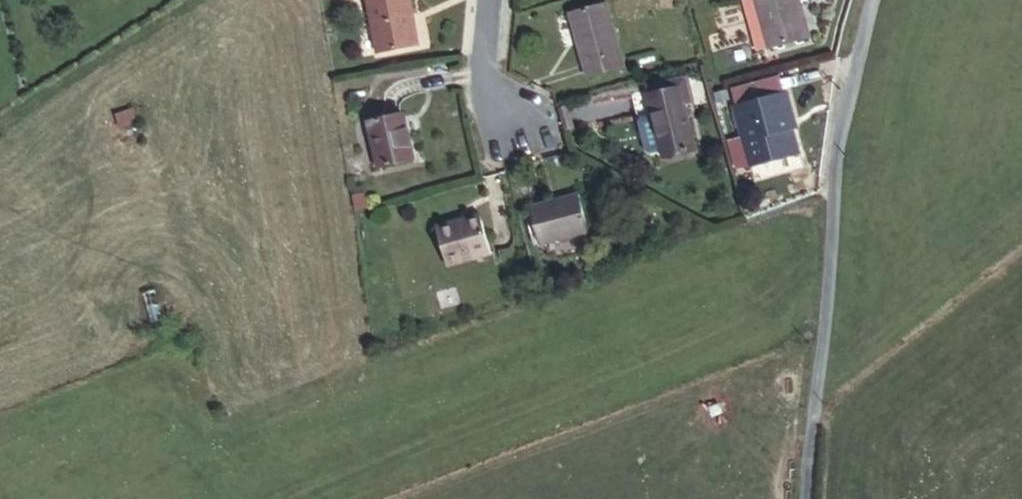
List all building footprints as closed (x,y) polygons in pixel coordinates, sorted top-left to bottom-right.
[(384,60),(420,53),(411,0),(373,0),(384,60)] [(797,0),(785,0),(758,8),(773,58),(811,48),(797,0)] [(628,77),(611,17),(574,27),(589,87),(628,77)] [(701,170),(685,108),(654,118),(671,179),(701,170)] [(794,108),(743,121),(759,181),(803,166),(794,136),(800,133),(794,108)] [(403,116),(371,125),(386,177),(417,169),(403,116)] [(582,209),(535,221),(545,254),(592,241),(582,209)] [(481,228),(437,239),(450,279),(491,268),(481,228)]
